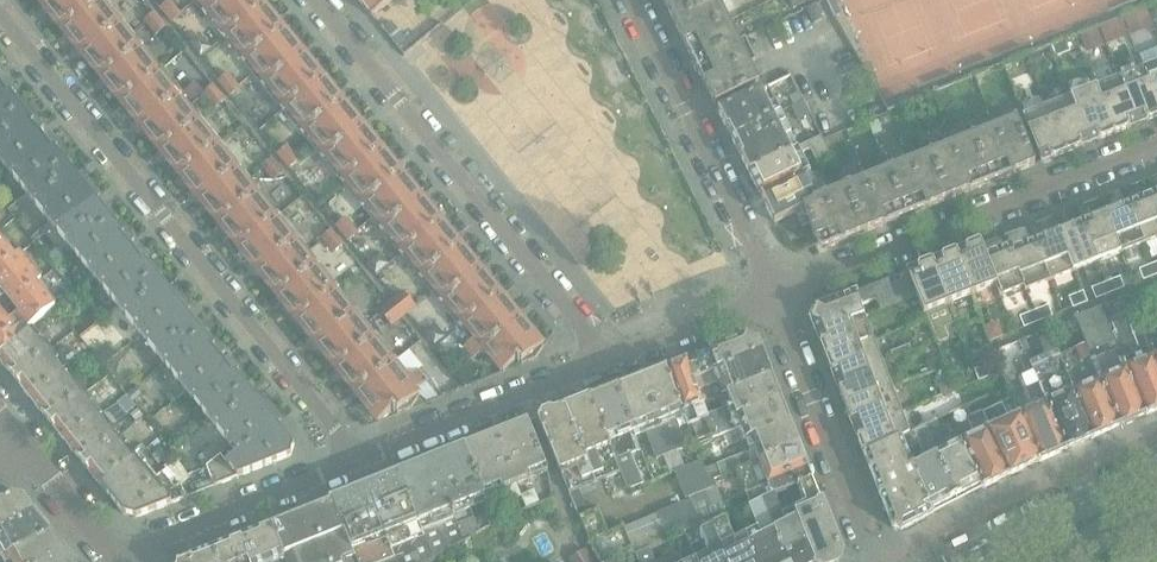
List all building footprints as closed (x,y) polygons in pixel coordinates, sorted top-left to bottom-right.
[(62,30),(88,9),(99,1),(99,0),(37,0),(62,30)] [(179,12),(170,0),(159,9),(168,21),(179,12)] [(260,0),(196,0),(226,37),(264,5),(260,0)] [(372,18),(394,0),(358,0),(372,18)] [(716,0),(662,0),(674,25),(718,4),(716,0)] [(795,15),(805,10),(802,5),(812,0),(788,0),(795,15)] [(159,75),(128,36),(99,1),(88,9),(62,30),(122,105),(159,75)] [(748,64),(756,60),(744,37),(736,42),(718,4),(674,25),(713,104),(715,103),(719,110),(761,89),(748,64)] [(324,78),(300,49),(264,5),(226,37),(285,109),(324,78)] [(822,20),(815,5),(806,9),(813,24),(822,20)] [(1148,10),(1153,22),(1156,21),(1156,6),(1148,10)] [(1153,27),(1147,10),(1123,19),(1130,36),(1153,27)] [(171,24),(182,16),(179,12),(168,21),(171,24)] [(167,28),(154,13),(143,22),(156,37),(167,28)] [(1128,37),(1122,20),(1099,29),(1106,46),(1128,37)] [(1104,47),(1098,30),(1080,37),(1086,54),(1104,47)] [(1070,52),(1066,41),(1051,47),(1055,58),(1070,52)] [(1043,66),(1038,54),(1028,57),(1032,70),(1043,66)] [(1023,73),(1018,60),(1004,66),(1009,79),(1023,73)] [(1142,68),(1156,105),(1156,62),(1142,68)] [(1142,68),(1118,78),(1137,124),(1145,121),(1145,122),(1156,117),(1156,105),(1142,68)] [(240,88),(228,73),(217,82),(229,97),(240,88)] [(218,147),(186,108),(159,75),(122,105),(180,177),(218,147)] [(382,150),(359,121),(324,78),(285,109),(344,181),(382,150)] [(1137,124),(1118,78),(1094,87),(1113,134),(1129,128),(1128,128),(1137,124)] [(0,86),(0,125),(21,108),(10,94),(13,91),(6,82),(1,87),(0,86)] [(226,100),(213,85),(203,94),(215,109),(226,100)] [(753,124),(778,111),(765,87),(761,89),(719,110),(717,111),(736,148),(760,136),(753,124)] [(1113,134),(1094,87),(1071,96),(1089,143),(1097,140),(1098,140),(1113,134)] [(802,101),(798,93),(790,97),(794,106),(802,101)] [(1089,143),(1071,96),(1047,106),(1065,153),(1081,147),(1089,143)] [(794,106),(790,108),(797,121),(810,115),(804,101),(802,101),(794,106)] [(1065,153),(1047,106),(1022,116),(1040,163),(1050,159),(1065,153)] [(41,137),(38,133),(43,129),(36,120),(33,123),(21,108),(0,125),(0,161),(27,195),(66,163),(54,149),(57,146),(50,137),(45,141),(41,137)] [(797,148),(779,112),(778,111),(753,124),(760,136),(736,148),(748,174),(797,148)] [(1034,166),(1017,122),(931,156),(948,200),(1034,166)] [(808,173),(800,155),(809,150),(819,171),(831,159),(821,136),(808,143),(797,148),(748,174),(760,197),(808,173)] [(299,161),(287,146),(276,155),(288,169),(299,161)] [(275,218),(245,181),(218,147),(180,177),(238,248),(275,218)] [(441,222),(418,193),(382,150),(344,181),(403,253),(441,222)] [(864,233),(948,200),(931,156),(847,190),(864,233)] [(284,173),(272,158),(261,167),(273,182),(284,173)] [(50,223),(88,192),(92,189),(85,180),(82,183),(66,163),(27,195),(50,223)] [(820,200),(818,197),(807,175),(809,174),(808,173),(760,197),(774,224),(809,206),(820,200)] [(73,252),(112,220),(95,200),(99,198),(92,189),(88,192),(50,223),(73,252)] [(864,233),(847,190),(820,200),(809,206),(826,248),(864,233)] [(1151,191),(1139,196),(1138,201),(1129,205),(1145,244),(1156,240),(1156,205),(1151,191)] [(1145,244),(1129,205),(1120,208),(1116,205),(1104,210),(1121,254),(1145,244)] [(1121,254),(1104,210),(1091,215),(1090,220),(1081,223),(1097,263),(1121,254)] [(335,291),(303,253),(275,218),(238,248),(297,322),(335,291)] [(358,233),(346,218),(335,227),(347,242),(358,233)] [(135,253),(132,249),(129,245),(134,241),(127,232),(123,235),(112,220),(73,252),(117,307),(156,275),(144,261),(148,258),(140,249),(135,253)] [(500,295),(477,266),(441,222),(403,253),(463,325),(500,295)] [(1097,263),(1081,223),(1072,227),(1060,231),(1060,232),(1059,232),(1075,272),(1097,263)] [(1075,272),(1059,232),(1060,232),(1060,231),(1058,232),(1057,229),(1043,234),(1043,239),(1033,242),(1049,282),(1075,272)] [(343,245),(331,230),(320,239),(333,254),(343,245)] [(28,330),(54,308),(36,285),(42,280),(21,253),(15,259),(0,240),(0,352),(28,330)] [(1049,282),(1033,242),(1024,246),(1020,243),(1008,248),(1023,288),(1024,292),(1049,282)] [(995,286),(984,253),(980,243),(964,249),(964,250),(956,253),(955,253),(972,296),(995,286)] [(58,248),(47,257),(56,266),(66,258),(58,248)] [(1023,288),(1008,248),(999,251),(995,248),(984,253),(995,286),(999,297),(1023,288)] [(972,296),(955,253),(940,259),(932,263),(932,262),(931,262),(948,305),(972,296)] [(948,305),(931,262),(916,268),(917,269),(908,272),(908,271),(907,271),(916,296),(923,315),(948,305)] [(1156,276),(1152,264),(1138,270),(1143,281),(1156,276)] [(860,306),(876,300),(880,310),(916,296),(907,271),(906,272),(906,273),(816,308),(811,320),(816,334),(817,334),(863,315),(860,306)] [(141,335),(182,301),(175,293),(172,295),(156,275),(117,307),(121,310),(141,335)] [(1124,288),(1119,277),(1105,283),(1109,294),(1124,288)] [(1109,294),(1105,283),(1091,289),(1095,300),(1109,294)] [(394,364),(363,327),(335,291),(297,322),(356,395),(394,364)] [(416,307),(411,301),(403,291),(391,301),(403,317),(416,307)] [(1087,303),(1083,292),(1068,298),(1072,309),(1087,303)] [(543,347),(523,323),(500,295),(463,325),(476,342),(466,349),(454,334),(435,349),(446,363),(456,355),(466,366),(485,350),(502,372),(516,361),(518,364),(520,362),(521,365),(535,359),(543,347)] [(1142,336),(1126,299),(1108,306),(1121,338),(1113,341),(1144,417),(1156,412),(1156,372),(1142,336)] [(203,333),(193,321),(186,312),(189,310),(182,301),(141,335),(164,364),(203,333)] [(403,317),(391,301),(378,311),(391,327),(403,317)] [(1052,317),(1048,306),(1033,311),(1038,323),(1052,317)] [(1144,417),(1113,341),(1099,309),(1074,319),(1084,345),(1119,428),(1144,417)] [(1038,323),(1033,311),(1019,317),(1023,328),(1038,323)] [(924,320),(922,315),(921,312),(905,319),(908,326),(924,320)] [(873,339),(863,315),(817,334),(820,342),(819,342),(825,358),(873,339)] [(1002,336),(997,322),(983,327),(989,342),(1002,336)] [(50,350),(44,343),(41,345),(28,330),(0,352),(0,363),(14,380),(50,350)] [(1092,439),(1055,348),(1050,336),(1045,338),(1042,332),(1037,334),(1039,340),(1038,340),(1047,362),(1032,369),(1066,451),(1092,439)] [(208,419),(246,387),(235,373),(238,370),(231,361),(226,365),(219,357),(224,353),(217,344),(214,347),(203,333),(164,364),(208,419)] [(934,344),(930,335),(919,339),(922,348),(934,344)] [(1146,339),(1144,335),(1142,336),(1156,372),(1156,335),(1146,339)] [(693,380),(762,353),(757,341),(745,336),(685,360),(693,380)] [(882,363),(873,339),(825,358),(831,373),(832,373),(835,382),(882,363)] [(1066,451),(1032,369),(1025,353),(1025,354),(1020,342),(994,351),(999,365),(1011,361),(1030,407),(1018,412),(1039,462),(1066,451)] [(115,356),(106,344),(94,354),(103,366),(115,356)] [(1119,428),(1084,345),(1066,352),(1062,344),(1055,348),(1092,439),(1119,428)] [(940,359),(934,345),(925,349),(935,371),(943,367),(939,359),(940,359)] [(64,377),(54,365),(59,361),(50,350),(14,380),(33,403),(64,377)] [(725,394),(771,376),(762,353),(693,380),(702,403),(712,399),(707,387),(720,382),(725,394)] [(702,403),(693,380),(685,360),(666,368),(682,412),(688,425),(708,417),(706,413),(702,403)] [(891,387),(882,363),(835,382),(838,390),(844,406),(891,387)] [(420,396),(416,391),(427,382),(417,370),(406,379),(394,364),(356,395),(378,422),(391,411),(393,413),(395,412),(397,414),(411,409),(419,397),(420,396)] [(992,376),(988,365),(974,370),(978,381),(992,376)] [(683,447),(671,416),(682,412),(666,368),(641,378),(676,469),(688,465),(681,449),(685,448),(683,447)] [(706,428),(780,399),(771,376),(725,394),(729,404),(706,413),(708,417),(688,425),(688,427),(691,434),(706,428)] [(48,422),(85,393),(80,386),(75,390),(64,377),(33,403),(48,422)] [(676,469),(641,378),(613,389),(631,432),(642,427),(655,458),(662,455),(669,472),(672,471),(676,469)] [(953,391),(949,381),(937,386),(941,395),(953,391)] [(232,449),(274,415),(266,405),(263,407),(246,387),(208,419),(232,449)] [(900,411),(891,387),(844,406),(850,421),(854,430),(900,411)] [(640,452),(631,432),(613,389),(589,399),(619,474),(626,491),(646,483),(634,455),(640,452)] [(64,442),(97,416),(88,406),(85,403),(90,399),(85,393),(48,422),(64,442)] [(619,474),(589,399),(538,419),(568,496),(597,485),(596,483),(619,474)] [(695,445),(741,427),(745,439),(748,437),(789,422),(780,399),(706,428),(691,434),(695,445)] [(1039,462),(1018,412),(1008,417),(1001,403),(966,419),(972,434),(949,444),(948,441),(945,442),(935,420),(920,428),(954,498),(980,484),(982,489),(1039,462)] [(902,437),(909,433),(900,411),(854,430),(857,438),(856,438),(864,457),(902,437)] [(290,457),(294,446),(277,425),(280,422),(274,415),(232,449),(237,454),(227,463),(220,456),(206,467),(214,487),(290,457)] [(82,464),(119,435),(112,426),(107,430),(97,416),(64,442),(82,464)] [(736,469),(798,447),(789,422),(748,437),(753,448),(746,453),(705,469),(709,481),(736,471),(736,469)] [(547,477),(526,424),(464,449),(485,502),(486,501),(547,477)] [(954,498),(920,428),(909,433),(902,437),(907,449),(918,445),(922,454),(918,455),(920,460),(912,464),(907,466),(929,516),(932,514),(931,510),(954,498)] [(101,487),(132,460),(122,448),(127,444),(119,435),(82,464),(101,487)] [(929,516),(907,466),(912,464),(907,449),(902,437),(864,457),(891,528),(900,531),(929,516)] [(745,492),(761,486),(807,468),(798,447),(736,469),(736,471),(745,492)] [(477,533),(476,530),(478,529),(478,528),(494,521),(488,506),(486,501),(485,502),(464,449),(397,475),(432,560),(463,541),(462,539),(477,533)] [(173,489),(161,474),(153,481),(142,467),(145,464),(138,456),(132,460),(101,487),(123,515),(136,518),(186,498),(181,486),(173,489)] [(620,560),(634,554),(649,548),(683,533),(702,525),(723,515),(718,504),(709,481),(705,469),(702,459),(688,465),(676,469),(672,471),(685,500),(656,514),(657,517),(637,525),(637,527),(626,531),(623,525),(603,534),(590,506),(577,512),(592,549),(599,561),(621,561),(620,560)] [(797,487),(811,479),(807,468),(761,486),(766,499),(775,495),(787,490),(797,487)] [(397,475),(332,502),(357,561),(429,561),(432,560),(397,475)] [(811,479),(797,487),(787,490),(791,500),(803,496),(808,510),(797,515),(815,561),(838,561),(842,554),(811,479)] [(797,515),(785,521),(775,495),(766,499),(762,500),(788,561),(815,561),(797,515)] [(36,512),(25,499),(12,496),(0,501),(0,530),(36,512)] [(729,499),(718,504),(723,515),(733,511),(729,499)] [(762,500),(746,507),(746,505),(733,511),(733,512),(736,516),(748,510),(758,534),(747,539),(757,561),(788,561),(762,500)] [(332,502),(308,511),(294,516),(294,517),(272,526),(279,545),(283,556),(285,561),(357,561),(332,502)] [(504,517),(498,502),(488,506),(494,521),(504,517)] [(51,532),(36,512),(0,530),(0,555),(1,557),(6,555),(51,532)] [(747,539),(734,545),(723,520),(713,525),(728,561),(757,561),(747,539)] [(713,525),(704,528),(708,541),(691,549),(697,561),(728,561),(713,525)] [(279,545),(272,526),(245,536),(252,555),(279,545)] [(67,552),(51,532),(6,555),(10,561),(47,561),(67,552)] [(252,555),(245,536),(181,561),(235,561),(252,555)] [(283,556),(279,545),(252,555),(235,561),(268,561),(283,556)] [(577,546),(564,553),(569,561),(587,561),(577,546)] [(649,548),(634,554),(637,561),(655,561),(649,548)] [(67,552),(47,561),(75,561),(67,552)]
